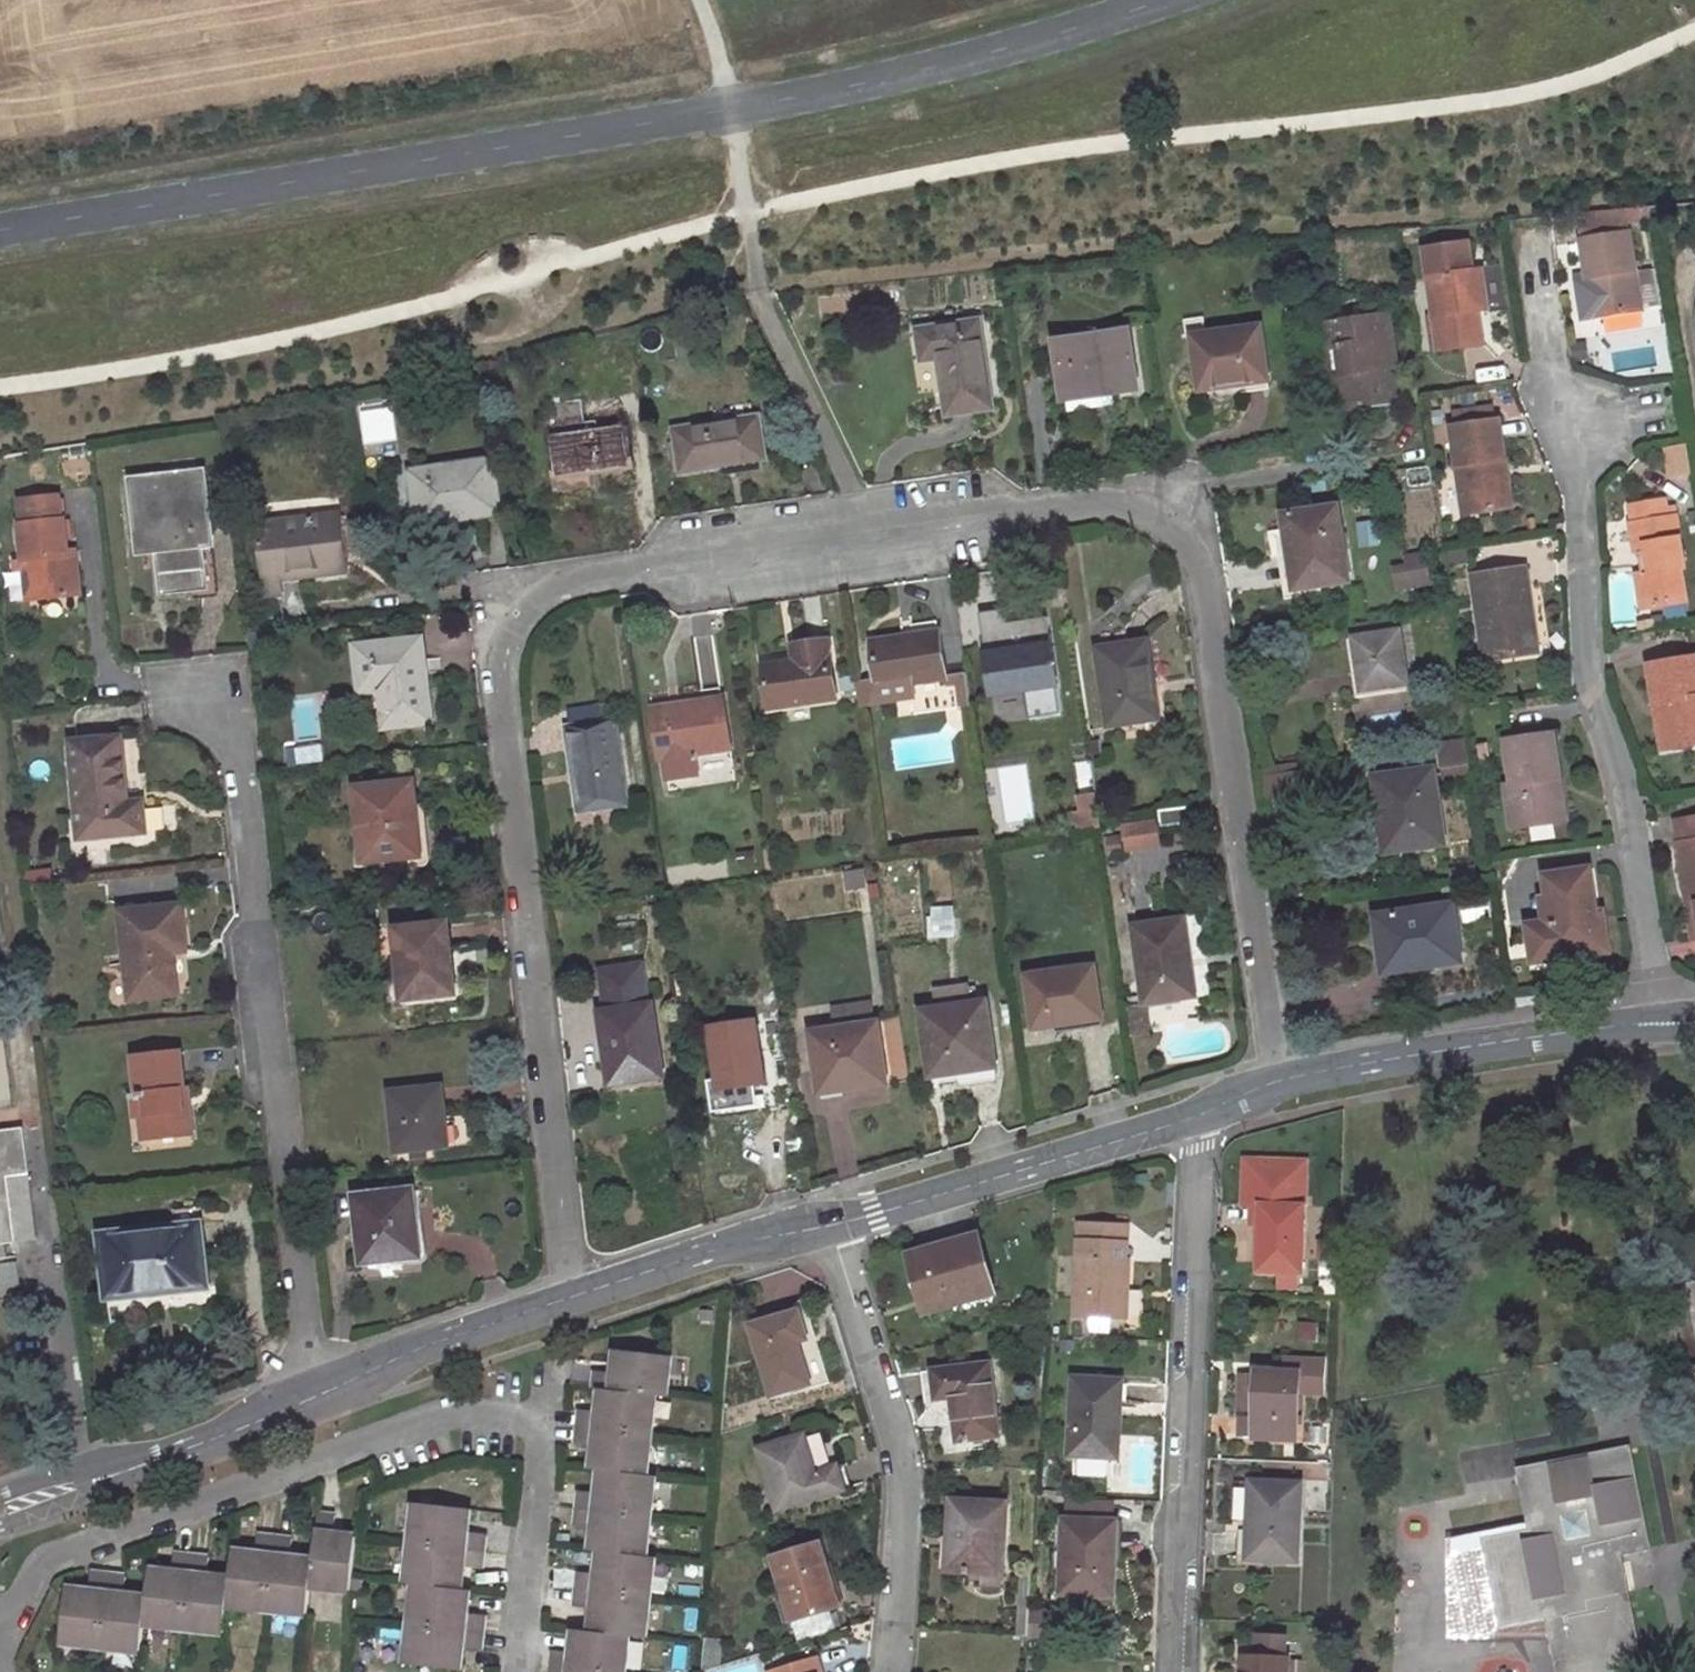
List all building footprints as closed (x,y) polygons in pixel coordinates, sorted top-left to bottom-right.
[(1632,226),(1652,224),(1649,207),(1630,209),(1632,226)] [(1577,214),(1588,280),(1598,279),(1604,317),(1643,311),(1642,309),(1636,272),(1626,209),(1577,214)] [(1479,312),(1473,272),(1469,245),(1425,251),(1440,352),(1483,346),(1479,312)] [(1642,309),(1659,306),(1653,269),(1636,272),(1642,309)] [(1490,310),(1484,271),(1473,272),(1479,312),(1490,310)] [(1581,282),(1587,319),(1604,317),(1598,279),(1588,280),(1581,282)] [(1399,384),(1389,317),(1323,326),(1330,366),(1342,364),(1349,410),(1380,405),(1377,387),(1399,384)] [(940,358),(948,414),(972,411),(992,408),(978,323),(920,332),(924,360),(940,358)] [(1243,387),(1269,383),(1261,328),(1192,337),(1201,393),(1243,387)] [(1067,396),(1114,389),(1115,396),(1140,392),(1129,332),(1059,342),(1067,396)] [(1377,387),(1380,405),(1402,402),(1399,384),(1377,387)] [(1117,407),(1115,396),(1114,389),(1067,396),(1070,414),(1094,410),(1117,407)] [(557,478),(599,472),(633,468),(627,425),(585,431),(581,401),(552,405),(556,436),(551,436),(557,478)] [(1492,409),(1455,415),(1457,427),(1494,422),(1492,409)] [(682,471),(724,465),(726,475),(746,472),(763,470),(762,459),(765,458),(759,419),(677,432),(682,471)] [(1453,428),(1465,516),(1505,510),(1498,462),(1506,460),(1500,421),(1494,422),(1457,427),(1453,428)] [(1687,445),(1666,449),(1671,478),(1692,475),(1687,445)] [(419,519),(470,512),(471,518),(502,514),(494,460),(411,472),(419,519)] [(1513,509),(1506,460),(1498,462),(1505,510),(1513,509)] [(583,487),(600,485),(599,472),(557,478),(558,490),(583,487)] [(134,482),(141,537),(157,535),(164,592),(186,589),(205,586),(200,546),(211,544),(201,473),(134,482)] [(70,556),(65,519),(62,518),(59,497),(20,501),(23,524),(19,524),(23,561),(30,560),(35,601),(81,596),(77,561),(70,556)] [(1647,553),(1650,573),(1642,574),(1648,608),(1686,602),(1680,569),(1685,569),(1676,517),(1669,519),(1666,501),(1631,507),(1634,525),(1632,525),(1636,555),(1639,555),(1647,553)] [(1279,546),(1281,559),(1295,556),(1301,590),(1350,583),(1339,507),(1283,515),(1286,530),(1276,532),(1279,546)] [(258,525),(270,629),(308,625),(303,577),(348,572),(347,557),(369,555),(365,528),(343,530),(342,516),(258,525)] [(1432,588),(1430,553),(1395,555),(1398,590),(1432,588)] [(1639,555),(1642,574),(1650,573),(1647,553),(1639,555)] [(35,601),(30,560),(23,561),(16,561),(16,569),(24,569),(27,602),(35,601)] [(1530,588),(1527,569),(1520,571),(1523,589),(1530,588)] [(1539,655),(1530,588),(1523,589),(1520,571),(1473,578),(1486,663),(1539,655)] [(1636,575),(1642,609),(1648,608),(1642,574),(1636,575)] [(944,676),(937,633),(905,638),(873,643),(879,681),(867,683),(870,704),(916,698),(914,684),(922,683),(924,701),(912,703),(914,715),(972,705),(967,672),(944,676)] [(1408,686),(1400,633),(1355,640),(1359,665),(1363,692),(1408,686)] [(427,676),(422,640),(356,648),(362,692),(382,690),(387,728),(432,722),(427,676)] [(1098,650),(1109,726),(1157,719),(1146,643),(1125,646),(1098,650)] [(770,709),(836,699),(828,646),(794,651),(796,663),(764,668),(770,709)] [(1003,705),(1060,696),(1053,650),(1033,654),(1033,657),(997,662),(1003,705)] [(1672,749),(1694,745),(1694,658),(1649,666),(1655,706),(1664,705),(1672,749)] [(857,684),(860,706),(870,704),(867,683),(857,684)] [(698,754),(732,749),(724,698),(703,701),(703,705),(654,711),(661,760),(666,759),(670,780),(698,775),(696,761),(699,761),(698,754)] [(575,727),(615,721),(613,704),(572,710),(575,727)] [(1672,749),(1664,705),(1655,706),(1663,751),(1672,749)] [(568,729),(574,773),(583,771),(588,810),(628,804),(615,721),(568,729)] [(1561,823),(1555,780),(1561,779),(1555,735),(1508,742),(1514,786),(1507,787),(1514,830),(1561,823)] [(71,742),(78,818),(91,817),(94,839),(148,833),(146,814),(145,801),(129,802),(123,737),(71,742)] [(1445,775),(1471,772),(1468,753),(1443,756),(1445,775)] [(1396,777),(1434,771),(1432,758),(1394,764),(1396,777)] [(574,773),(580,811),(588,810),(583,771),(574,773)] [(1389,817),(1394,853),(1445,846),(1434,771),(1396,777),(1377,779),(1382,817),(1389,817)] [(1555,780),(1561,823),(1568,822),(1561,779),(1555,780)] [(415,796),(414,781),(405,782),(407,797),(415,796)] [(356,787),(363,863),(418,857),(415,826),(419,825),(417,812),(415,796),(407,797),(405,782),(356,787)] [(1188,807),(1160,812),(1161,819),(1162,828),(1190,824),(1188,807)] [(78,818),(81,840),(94,839),(91,817),(78,818)] [(1394,853),(1389,817),(1382,817),(1377,819),(1382,855),(1394,853)] [(1686,895),(1694,894),(1694,820),(1677,823),(1681,845),(1679,845),(1686,895)] [(1160,822),(1125,824),(1127,848),(1161,846),(1160,822)] [(1596,954),(1591,920),(1598,919),(1591,870),(1546,877),(1549,898),(1543,899),(1547,924),(1529,927),(1535,964),(1596,954)] [(1694,940),(1694,894),(1686,895),(1694,940)] [(120,911),(131,1000),(178,995),(175,971),(173,953),(172,944),(186,942),(182,904),(120,911)] [(1411,970),(1461,962),(1453,907),(1378,919),(1381,938),(1385,961),(1409,957),(1411,970)] [(935,938),(955,937),(954,908),(934,909),(935,938)] [(1135,927),(1146,1004),(1192,998),(1189,971),(1185,972),(1184,961),(1192,960),(1186,920),(1135,927)] [(452,955),(449,923),(396,929),(402,976),(408,975),(411,999),(457,994),(452,955)] [(173,953),(187,952),(186,942),(172,944),(173,953)] [(1197,997),(1192,960),(1184,961),(1185,972),(1189,971),(1192,998),(1197,997)] [(607,1048),(612,1084),(663,1076),(653,1006),(649,1007),(643,964),(601,970),(607,1013),(602,1014),(607,1048)] [(1078,1030),(1104,1026),(1095,968),(1029,977),(1036,1029),(1056,1026),(1057,1033),(1078,1030)] [(813,1032),(820,1085),(844,1082),(845,1090),(887,1084),(876,1002),(834,1008),(836,1029),(813,1032)] [(932,1078),(969,1072),(998,1068),(989,1002),(922,1011),(932,1078)] [(1151,1033),(1146,1004),(1130,1006),(1134,1035),(1151,1033)] [(764,1082),(755,1021),(712,1028),(716,1062),(720,1089),(764,1082)] [(184,1111),(181,1089),(185,1089),(180,1051),(133,1057),(138,1094),(130,1095),(130,1100),(133,1099),(145,1098),(147,1117),(142,1117),(144,1140),(193,1135),(190,1110),(184,1111)] [(745,1095),(773,1091),(771,1082),(764,1082),(720,1089),(716,1062),(709,1063),(714,1099),(745,1095)] [(998,1068),(969,1072),(971,1084),(999,1080),(998,1068)] [(822,1093),(845,1090),(844,1082),(820,1085),(822,1093)] [(412,1150),(426,1149),(447,1146),(444,1117),(441,1087),(390,1093),(397,1152),(412,1150)] [(189,1099),(188,1088),(185,1089),(181,1089),(184,1111),(190,1110),(189,1099)] [(133,1099),(135,1118),(142,1117),(147,1117),(145,1098),(133,1099)] [(1,1289),(0,1287),(20,1285),(18,1263),(3,1264),(0,1244),(38,1240),(24,1128),(0,1131),(0,1289),(1,1289)] [(413,1159),(427,1158),(426,1149),(412,1150),(413,1159)] [(416,1221),(413,1191),(356,1197),(364,1263),(420,1257),(416,1221)] [(1303,1207),(1261,1205),(1259,1239),(1258,1272),(1301,1273),(1303,1207)] [(156,1294),(208,1289),(201,1224),(101,1235),(108,1298),(156,1294)] [(1128,1228),(1080,1225),(1076,1316),(1126,1317),(1128,1285),(1129,1261),(1126,1261),(1128,1228)] [(977,1237),(913,1256),(922,1286),(930,1311),(993,1292),(977,1237)] [(798,1312),(752,1327),(774,1396),(811,1383),(803,1358),(797,1342),(807,1340),(798,1312)] [(673,1357),(617,1351),(614,1373),(596,1371),(594,1389),(600,1390),(658,1396),(669,1397),(673,1357)] [(1301,1373),(1300,1395),(1307,1395),(1313,1390),(1313,1364),(1282,1363),(1282,1372),(1301,1373)] [(990,1365),(934,1372),(937,1399),(952,1398),(956,1421),(960,1441),(999,1435),(990,1365)] [(1282,1372),(1257,1371),(1256,1377),(1240,1376),(1239,1411),(1255,1411),(1255,1419),(1242,1419),(1241,1434),(1254,1435),(1254,1439),(1299,1440),(1300,1395),(1301,1373),(1282,1372)] [(937,1399),(934,1372),(923,1374),(927,1400),(937,1399)] [(1122,1382),(1075,1380),(1071,1457),(1115,1458),(1116,1425),(1120,1425),(1122,1382)] [(654,1436),(658,1396),(600,1390),(598,1412),(580,1410),(578,1428),(654,1436)] [(650,1475),(654,1436),(578,1428),(576,1445),(594,1447),(591,1469),(600,1470),(650,1475)] [(804,1437),(760,1449),(778,1511),(844,1491),(840,1479),(837,1468),(816,1474),(804,1437)] [(1518,1470),(1532,1538),(1492,1546),(1505,1608),(1566,1596),(1569,1611),(1547,1615),(1559,1671),(1614,1671),(1641,1667),(1627,1592),(1618,1594),(1611,1557),(1619,1556),(1649,1550),(1628,1449),(1518,1470)] [(1075,1460),(1075,1476),(1112,1476),(1112,1460),(1075,1460)] [(656,1476),(650,1475),(600,1470),(597,1493),(580,1491),(578,1510),(652,1518),(656,1476)] [(1300,1485),(1242,1482),(1239,1534),(1253,1535),(1252,1559),(1297,1561),(1300,1485)] [(1007,1503),(954,1500),(952,1538),(960,1538),(959,1572),(1004,1574),(1007,1503)] [(472,1509),(416,1503),(411,1544),(485,1552),(487,1534),(470,1532),(471,1525),(472,1509)] [(647,1557),(652,1518),(578,1510),(577,1526),(593,1528),(591,1550),(599,1551),(647,1557)] [(320,1513),(314,1558),(311,1588),(351,1593),(353,1577),(358,1536),(335,1533),(338,1515),(320,1513)] [(1117,1523),(1067,1521),(1063,1594),(1114,1596),(1116,1555),(1117,1523)] [(234,1549),(231,1577),(228,1606),(268,1611),(277,1534),(259,1532),(256,1552),(234,1549)] [(294,1536),(277,1534),(268,1611),(307,1616),(311,1588),(314,1558),(292,1555),(294,1536)] [(1253,1535),(1239,1534),(1238,1559),(1252,1559),(1253,1535)] [(960,1538),(952,1538),(951,1571),(959,1572),(960,1538)] [(485,1552),(411,1544),(407,1583),(414,1584),(463,1589),(466,1568),(483,1570),(485,1552)] [(820,1544),(775,1557),(794,1622),(839,1608),(829,1576),(820,1544)] [(656,1558),(647,1557),(599,1551),(597,1573),(579,1572),(577,1590),(651,1598),(656,1558)] [(150,1568),(146,1597),(143,1625),(184,1630),(192,1555),(176,1553),(174,1571),(150,1568)] [(211,1557),(192,1555),(184,1630),(225,1635),(228,1606),(231,1577),(209,1574),(211,1557)] [(1611,1557),(1618,1594),(1627,1592),(1619,1556),(1611,1557)] [(90,1590),(68,1587),(62,1644),(101,1648),(110,1574),(93,1572),(90,1590)] [(127,1576),(110,1574),(101,1648),(140,1653),(143,1625),(146,1597),(126,1594),(127,1576)] [(1024,1575),(1022,1606),(1030,1606),(1032,1575),(1024,1575)] [(473,1590),(463,1589),(414,1584),(410,1624),(485,1633),(487,1617),(470,1614),(473,1590)] [(647,1638),(651,1598),(577,1590),(575,1607),(593,1610),(591,1632),(630,1636),(647,1638)] [(1509,1622),(1547,1615),(1569,1611),(1566,1596),(1505,1608),(1509,1622)] [(1022,1606),(1020,1636),(1028,1636),(1030,1606),(1022,1606)] [(834,1630),(830,1615),(795,1624),(798,1638),(834,1630)] [(483,1651),(485,1633),(410,1624),(406,1664),(464,1670),(466,1649),(483,1651)] [(630,1636),(591,1632),(573,1630),(571,1652),(554,1650),(551,1669),(585,1671),(627,1671),(630,1636)] [(1244,1657),(1244,1671),(1289,1671),(1290,1659),(1244,1657)] [(774,1671),(820,1671),(816,1660),(774,1671)]
